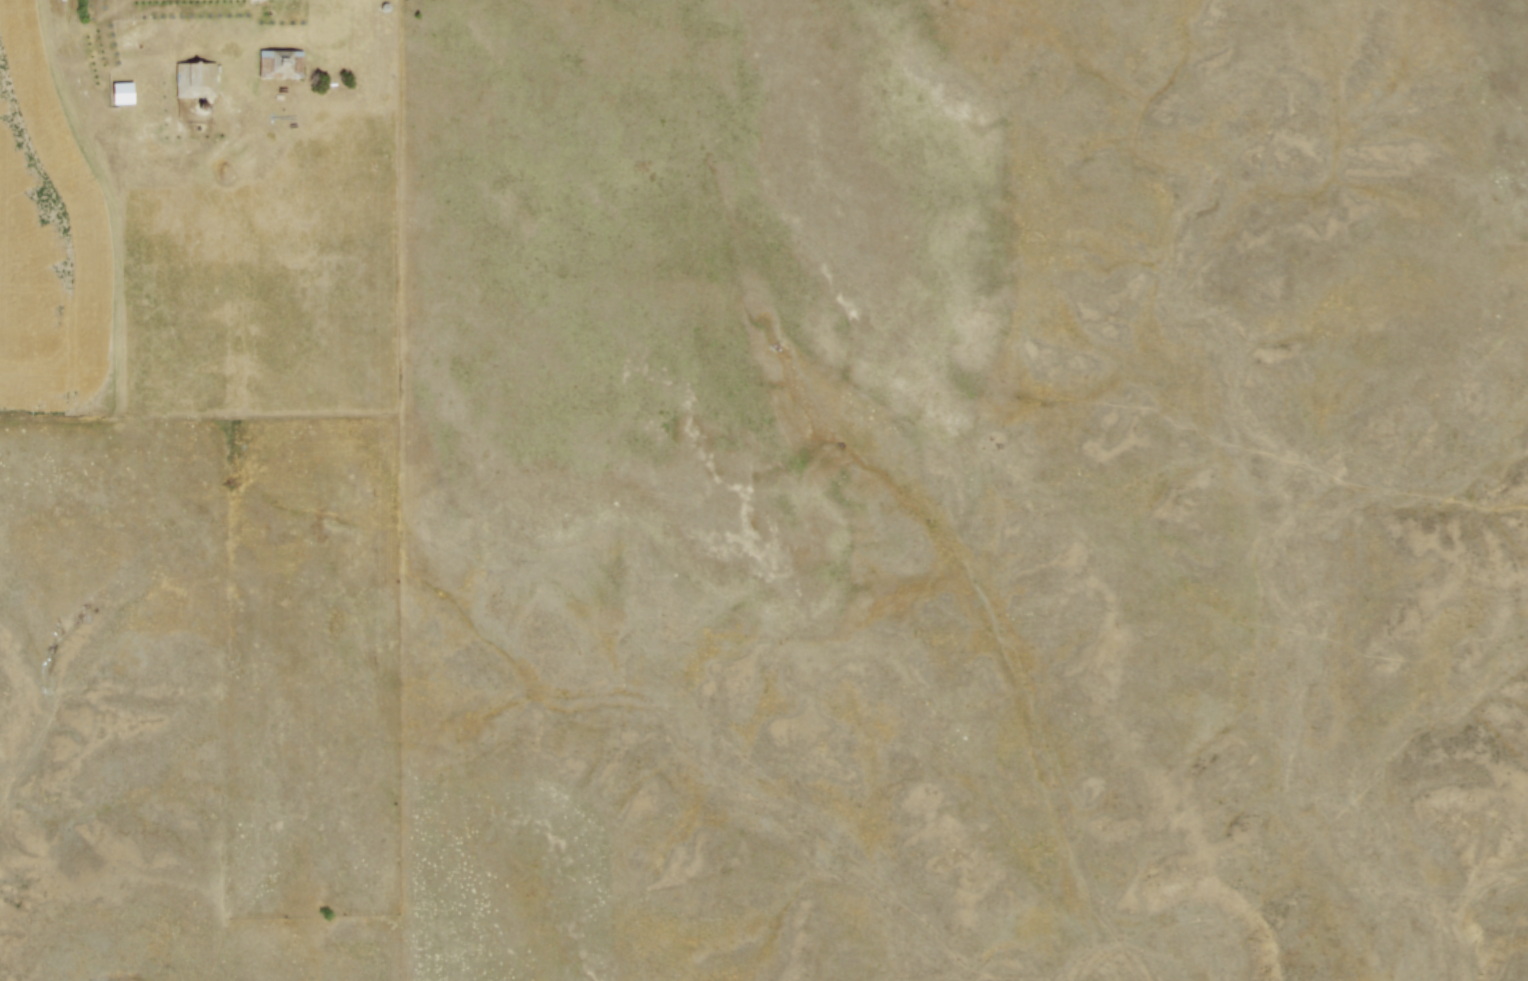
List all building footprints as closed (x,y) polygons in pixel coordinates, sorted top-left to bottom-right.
[(262,51),(262,75),(303,75),(304,51),(262,51)] [(177,65),(177,95),(217,95),(217,65),(177,65)]
